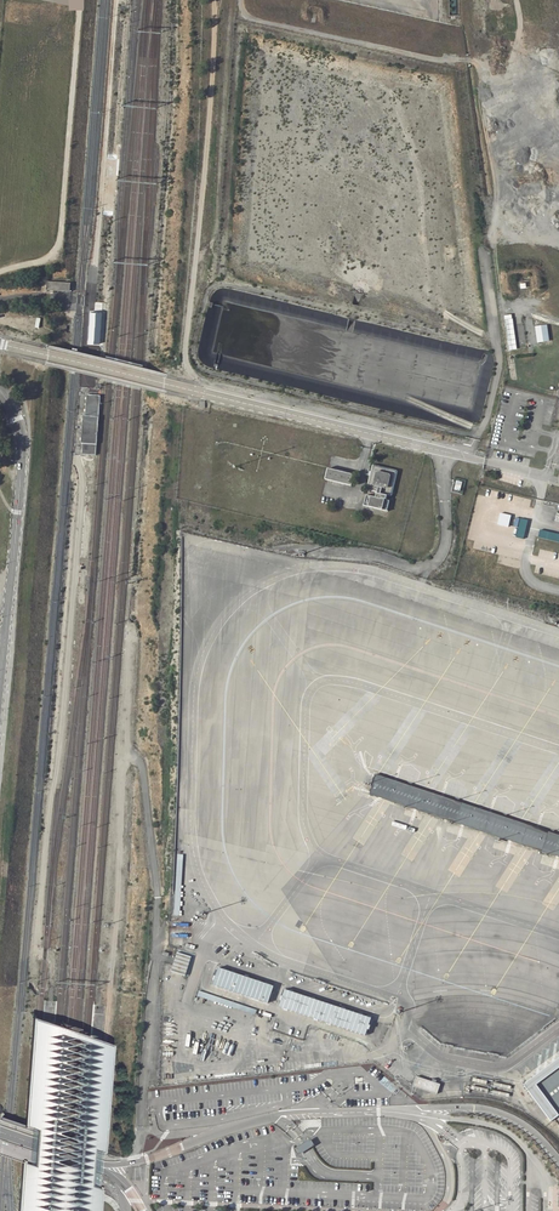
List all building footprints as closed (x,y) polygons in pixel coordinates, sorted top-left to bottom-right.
[(70,284),(46,282),(46,290),(69,292),(70,284)] [(102,313),(90,313),(88,343),(100,344),(102,313)] [(513,318),(506,320),(510,350),(518,349),(513,318)] [(547,326),(536,327),(538,342),(549,340),(547,326)] [(101,396),(87,395),(86,416),(84,415),(82,443),(84,443),(83,454),(97,455),(101,396)] [(391,496),(397,471),(373,465),(367,490),(377,492),(375,498),(366,496),(364,506),(386,511),(388,502),(380,500),(381,499),(385,500),(386,496),(380,495),(381,494),(391,496)] [(351,486),(353,476),(327,469),(325,480),(351,486)] [(462,482),(456,481),(454,490),(460,491),(462,482)] [(524,539),(528,521),(521,519),(516,537),(524,539)] [(540,530),(538,538),(558,542),(558,534),(540,530)] [(536,825),(489,811),(441,795),(394,781),(375,775),(374,778),(369,793),(380,797),(415,809),(462,825),(509,840),(556,856),(558,857),(558,833),(536,825)] [(191,957),(176,952),(170,971),(185,976),(191,957)] [(274,986),(218,968),(213,985),(268,1003),(274,986)] [(285,989),(279,1007),(365,1035),(371,1018),(285,989)] [(257,1010),(199,991),(197,996),(255,1015),(257,1010)] [(26,1164),(19,1162),(15,1210),(99,1210),(100,1189),(86,1183),(86,1175),(87,1163),(88,1152),(88,1148),(92,1149),(103,1153),(111,1044),(107,1043),(88,1037),(77,1032),(69,1029),(57,1026),(40,1021),(30,1017),(22,1125),(29,1127),(28,1132),(28,1142),(27,1155),(26,1164)] [(525,1085),(558,1128),(558,1058),(525,1085)] [(440,1084),(416,1076),(413,1086),(437,1094),(440,1084)] [(298,1139),(292,1143),(299,1154),(305,1150),(312,1146),(305,1135),(298,1139)]
